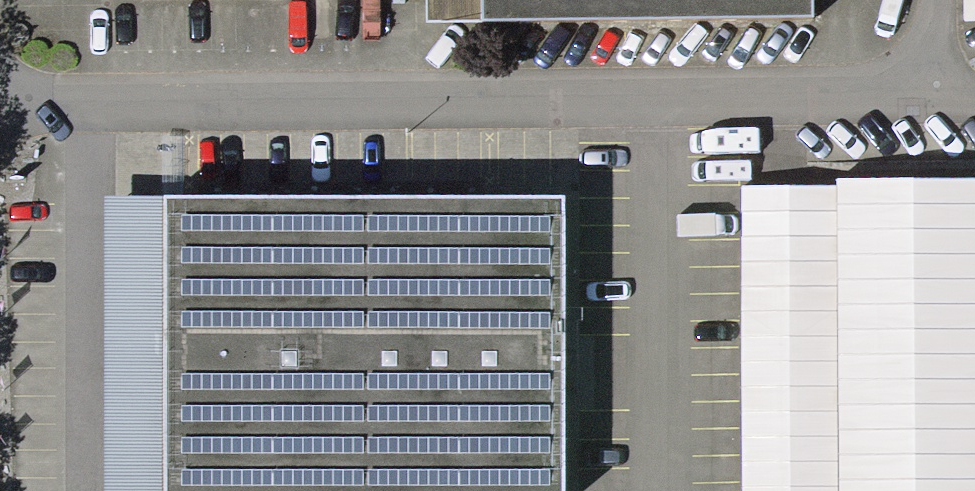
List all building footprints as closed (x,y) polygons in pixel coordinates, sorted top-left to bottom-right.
[(428,23),(813,15),(813,0),(427,0),(428,23)] [(837,179),(837,187),(838,490),(974,490),(974,178),(837,179)] [(837,187),(743,188),(744,490),(838,490),(837,187)] [(164,196),(105,196),(105,490),(164,490),(164,196)] [(565,197),(164,196),(164,490),(565,490),(565,197)]
